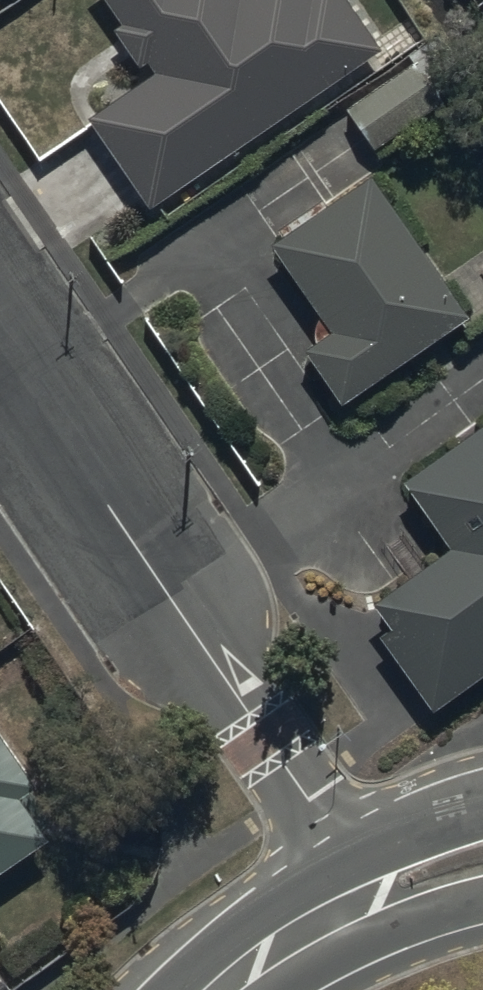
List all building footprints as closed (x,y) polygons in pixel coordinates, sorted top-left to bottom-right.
[(88,121),(149,209),(379,49),(345,0),(103,0),(121,26),(112,32),(146,80),(88,121)] [(413,63),(346,111),(376,154),(444,106),(413,63)] [(467,318),(369,178),(270,247),(330,333),(302,352),(340,407),(467,318)] [(396,473),(443,538),(356,601),(427,700),(482,661),(482,418),(480,413),(396,473)] [(47,843),(20,801),(36,790),(0,736),(0,874),(47,843)]
